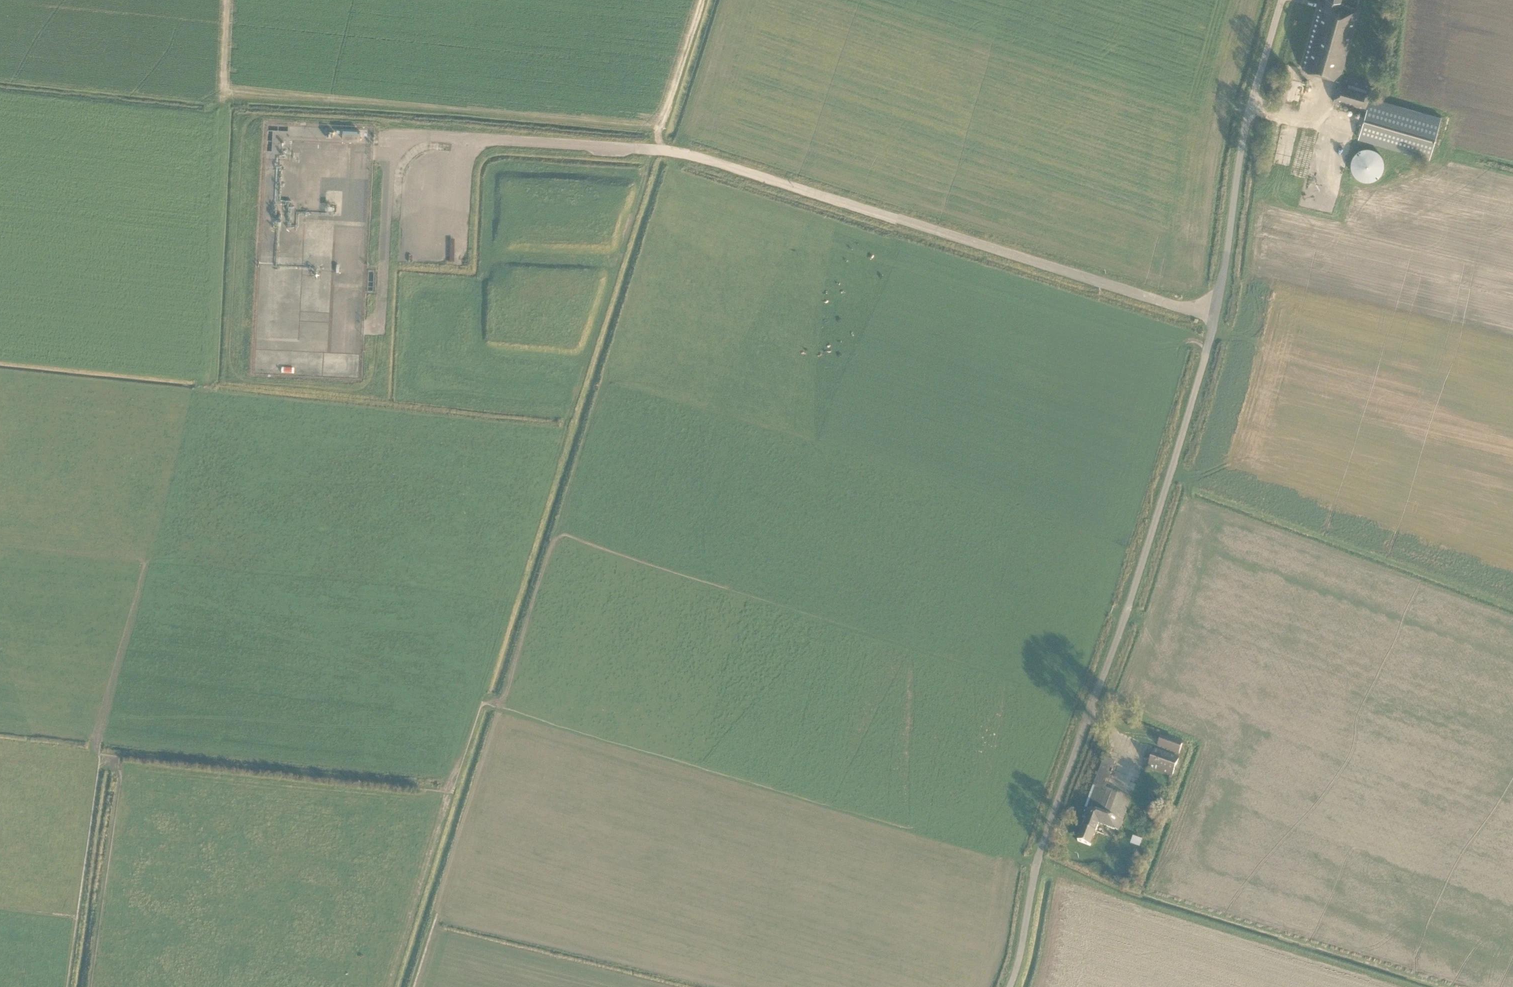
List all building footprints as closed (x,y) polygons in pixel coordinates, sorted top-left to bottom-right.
[(1441,116),(1371,96),(1375,83),(1341,74),(1360,8),(1340,2),(1341,0),(1326,0),(1324,5),(1321,4),(1303,67),(1340,78),(1334,100),(1367,110),(1359,137),(1430,157),(1441,116)] [(1285,63),(1299,65),(1302,41),(1287,40),(1285,63)] [(289,129),(272,129),(272,149),(269,149),(269,155),(294,155),(294,136),(325,136),(325,125),(289,125),(289,129)] [(360,139),(360,131),(343,130),(342,138),(360,139)] [(1373,147),(1368,146),(1363,147),(1358,150),(1354,153),(1352,158),(1351,163),(1352,168),(1354,173),(1358,177),(1363,179),(1368,180),(1373,179),(1378,177),(1382,173),(1384,168),(1385,163),(1384,158),(1382,153),(1378,150),(1373,147)] [(1161,737),(1158,747),(1179,755),(1183,745),(1177,743),(1178,742),(1167,738),(1166,739),(1161,737)] [(1172,777),(1179,758),(1155,749),(1152,756),(1146,754),(1144,759),(1150,762),(1148,768),(1172,777)] [(1104,835),(1108,827),(1119,831),(1131,798),(1108,789),(1118,763),(1104,757),(1082,817),(1087,819),(1078,842),(1091,846),(1096,832),(1104,835)]
